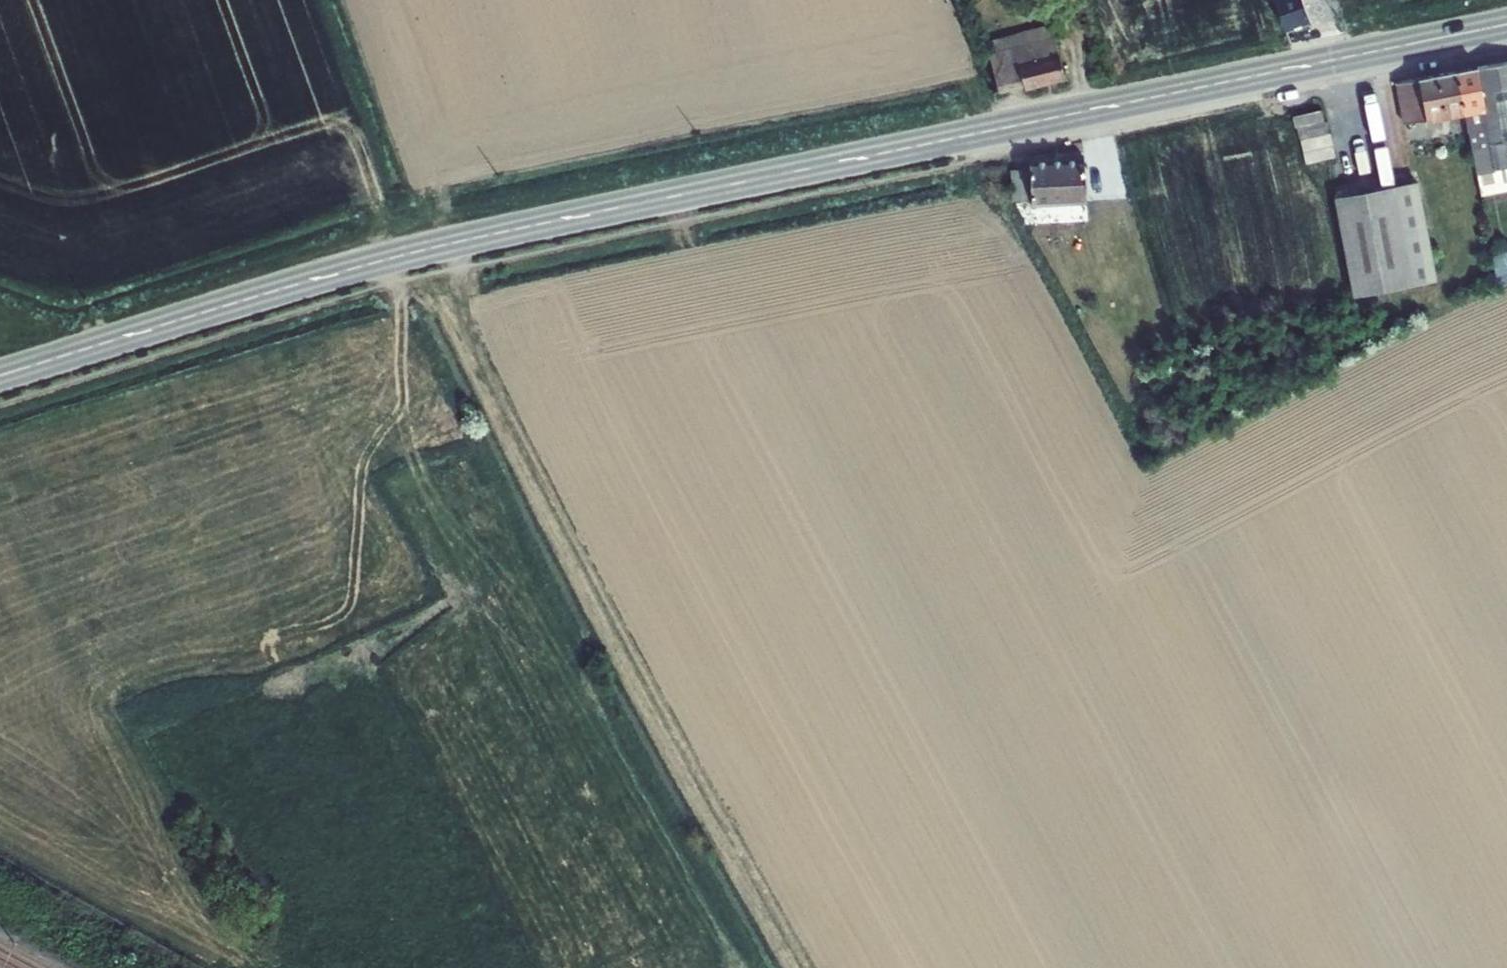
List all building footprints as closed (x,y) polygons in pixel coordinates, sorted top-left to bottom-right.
[(1284,29),(1310,20),(1303,0),(1302,0),(1274,0),(1284,29)] [(990,54),(999,93),(1064,77),(1055,38),(990,54)] [(1477,68),(1457,72),(1465,112),(1469,132),(1476,173),(1506,167),(1506,62),(1477,68)] [(1457,72),(1397,84),(1404,124),(1465,112),(1457,72)] [(1084,159),(1029,161),(1030,170),(1011,171),(1013,202),(1031,201),(1031,206),(1087,203),(1084,159)] [(1416,182),(1335,197),(1354,297),(1435,282),(1416,182)] [(1494,266),(1497,282),(1506,278),(1506,260),(1494,266)]
